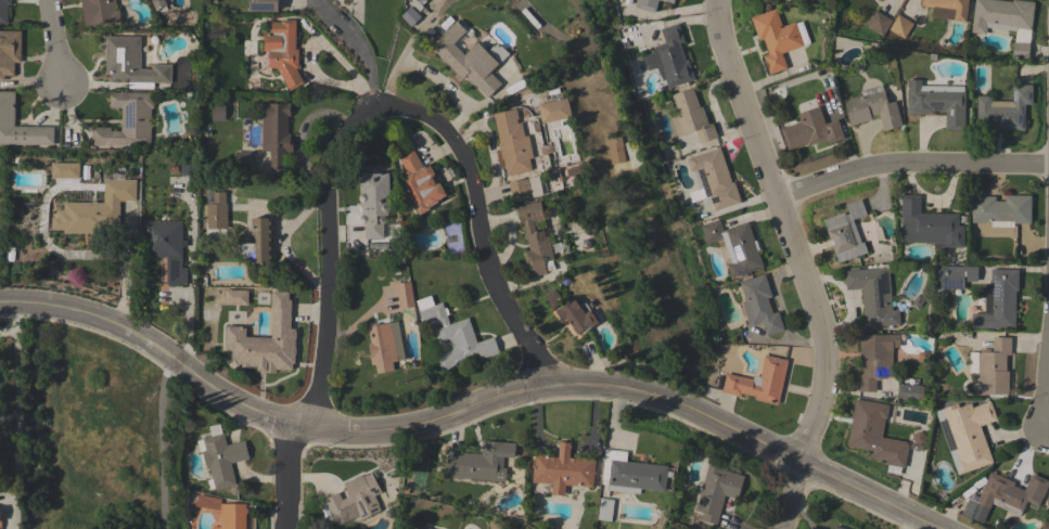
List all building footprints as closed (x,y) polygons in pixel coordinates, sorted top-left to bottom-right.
[(7,23),(0,23),(0,0),(11,0),(11,4),(8,4),(7,23)] [(85,26),(80,0),(114,0),(118,21),(85,26)] [(155,10),(151,0),(164,0),(166,5),(155,10)] [(250,11),(250,0),(278,0),(278,11),(250,11)] [(410,2),(412,0),(426,0),(421,5),(425,10),(422,14),(410,2)] [(635,7),(637,0),(657,0),(654,12),(635,7)] [(920,5),(921,0),(968,0),(964,22),(932,16),(933,8),(920,5)] [(1012,1),(1012,0),(1023,0),(1034,1),(1028,43),(1027,59),(1012,57),(1012,42),(1013,42),(1015,30),(986,27),(985,34),(971,33),(975,0),(1003,0),(1012,1)] [(421,16),(411,26),(400,16),(410,7),(421,16)] [(763,55),(768,53),(763,39),(758,40),(751,17),(776,9),(782,26),(794,22),(795,22),(798,21),(801,22),(802,22),(803,24),(804,26),(804,28),(804,30),(804,33),(807,38),(809,42),(808,43),(808,44),(804,46),(803,46),(781,53),(786,68),(769,74),(763,55)] [(892,20),(882,36),(866,27),(875,10),(892,20)] [(904,39),(888,29),(897,14),(912,23),(904,39)] [(297,67),(295,67),(303,82),(289,90),(277,67),(265,67),(266,51),(263,51),(263,31),(269,33),(269,22),(280,22),(280,18),(295,20),(294,49),(297,49),(297,67)] [(423,41),(424,40),(422,37),(431,28),(434,31),(434,33),(437,36),(434,39),(435,40),(437,38),(438,39),(458,20),(461,23),(459,24),(465,30),(453,43),(464,54),(476,41),(498,64),(489,72),(501,83),(487,98),(472,83),(466,78),(466,77),(465,75),(461,79),(423,41)] [(686,60),(688,59),(694,79),(667,88),(663,75),(660,76),(656,67),(648,70),(642,55),(652,52),(651,50),(654,49),(654,46),(665,42),(661,28),(678,23),(683,41),(679,42),(686,60)] [(3,80),(0,80),(0,30),(21,30),(20,62),(14,62),(13,75),(3,75),(3,80)] [(140,68),(152,68),(152,64),(171,64),(171,82),(153,82),(153,88),(128,88),(128,81),(110,81),(110,73),(105,73),(105,37),(140,37),(140,68)] [(963,86),(963,89),(964,89),(964,129),(945,129),(945,111),(932,111),(932,114),(907,114),(907,79),(921,79),(921,86),(963,86)] [(976,130),(976,95),(990,96),(990,101),(1012,101),(1012,85),(1032,85),(1032,104),(1024,104),(1024,130),(976,130)] [(886,103),(895,101),(901,126),(882,130),(879,114),(869,116),(870,120),(849,125),(843,100),(861,95),(860,91),(882,86),(883,91),(886,103)] [(699,107),(701,106),(707,125),(712,122),(717,137),(699,143),(694,131),(677,138),(670,117),(678,114),(671,94),(692,87),(699,107)] [(53,145),(0,144),(0,91),(14,91),(14,126),(53,127),(53,145)] [(150,145),(91,144),(91,127),(110,127),(110,131),(120,131),(120,107),(108,107),(110,92),(153,92),(153,107),(151,107),(150,145)] [(571,117),(540,124),(536,104),(567,98),(571,117)] [(212,120),(210,103),(225,103),(225,120),(212,120)] [(261,117),(265,117),(265,103),(290,103),(290,115),(287,115),(286,133),(290,133),(290,137),(292,137),(292,152),(284,151),(284,169),(269,168),(269,151),(260,151),(261,117)] [(799,121),(797,114),(818,106),(824,124),(837,119),(844,138),(827,143),(826,139),(808,145),(807,143),(786,150),(780,129),(799,121)] [(503,158),(501,158),(498,143),(499,143),(494,113),(515,108),(521,133),(527,132),(533,157),(528,158),(530,170),(507,176),(503,158)] [(625,162),(611,164),(606,139),(621,137),(625,162)] [(719,147),(731,182),(733,181),(740,203),(714,210),(709,197),(705,198),(696,169),(690,171),(686,158),(719,147)] [(399,180),(401,179),(400,176),(400,171),(405,169),(398,156),(412,149),(422,167),(425,165),(430,166),(434,172),(433,177),(431,178),(435,184),(438,182),(446,195),(437,201),(438,202),(428,207),(430,208),(419,215),(399,180)] [(248,152),(235,152),(235,165),(248,165),(248,152)] [(180,153),(197,153),(197,176),(180,176),(180,153)] [(51,178),(51,163),(79,163),(79,178),(51,178)] [(389,202),(387,202),(387,204),(389,205),(389,207),(389,209),(387,211),(388,216),(383,216),(385,218),(385,219),(385,220),(385,222),(384,223),(383,223),(383,237),(366,238),(364,224),(362,224),(360,223),(359,221),(359,219),(360,217),(362,214),(361,212),(358,214),(358,203),(362,203),(359,202),(358,199),(358,198),(359,196),(360,194),(359,173),(361,173),(361,172),(362,171),(364,171),(366,171),(367,172),(368,173),(388,172),(389,202)] [(527,178),(530,193),(511,197),(508,182),(527,178)] [(136,180),(135,201),(119,201),(118,230),(103,230),(103,233),(63,232),(63,229),(51,229),(51,217),(56,217),(56,210),(63,210),(63,203),(90,203),(90,202),(95,202),(95,203),(103,203),(103,179),(136,180)] [(227,229),(225,229),(225,242),(214,242),(207,242),(207,234),(214,234),(214,229),(207,229),(207,219),(203,219),(203,210),(204,210),(204,205),(206,205),(206,204),(213,204),(213,202),(207,202),(207,190),(214,190),(214,192),(225,192),(225,204),(227,204),(227,229)] [(958,214),(958,225),(963,225),(963,247),(944,247),(944,250),(934,250),(934,243),(900,243),(900,195),(920,195),(920,212),(958,214)] [(1013,223),(1013,228),(986,228),(986,223),(971,222),(971,196),(995,196),(995,202),(1005,202),(1005,195),(1029,195),(1029,223),(1013,223)] [(523,223),(520,224),(514,204),(539,198),(543,219),(533,221),(535,231),(542,230),(545,236),(547,235),(548,238),(549,238),(553,259),(551,260),(553,266),(545,268),(546,273),(534,275),(530,273),(528,262),(526,263),(523,251),(529,249),(523,223)] [(822,220),(844,212),(844,215),(848,214),(845,205),(860,199),(866,215),(852,219),(860,243),(862,242),(867,253),(837,262),(822,220)] [(255,243),(255,235),(252,235),(252,218),(270,217),(270,262),(253,263),(253,258),(251,258),(251,257),(241,257),(241,244),(255,243)] [(754,241),(755,241),(758,249),(757,250),(763,267),(731,278),(726,264),(731,262),(722,237),(706,244),(700,225),(719,219),(722,230),(747,221),(754,241)] [(181,240),(187,240),(187,246),(181,246),(181,268),(187,268),(186,284),(181,283),(181,285),(166,285),(166,257),(144,257),(145,245),(142,245),(143,220),(182,220),(181,240)] [(976,281),(963,281),(963,289),(942,289),(942,295),(936,295),(936,288),(939,288),(939,281),(936,281),(937,270),(939,270),(939,266),(976,267),(976,281)] [(845,289),(844,270),(849,270),(849,267),(858,267),(859,269),(884,267),(884,268),(888,268),(891,310),(898,310),(899,324),(863,327),(860,288),(845,289)] [(1014,328),(971,327),(971,313),(984,313),(984,284),(990,284),(990,269),(1018,269),(1018,291),(1015,291),(1014,328)] [(741,301),(745,300),(739,282),(764,273),(771,296),(767,298),(771,313),(777,311),(783,330),(766,335),(762,321),(752,323),(752,322),(749,324),(741,301)] [(413,306),(398,308),(395,283),(398,283),(398,280),(405,279),(405,282),(410,281),(413,306)] [(666,292),(668,291),(670,295),(668,296),(669,300),(662,302),(658,295),(655,297),(650,284),(662,280),(666,292)] [(543,295),(554,288),(560,296),(555,299),(558,304),(552,308),(543,295)] [(224,304),(246,305),(246,290),(224,290),(224,304)] [(289,292),(287,300),(291,300),(290,328),(295,328),(295,332),(295,338),(294,347),(295,347),(295,354),(294,354),(294,363),(292,363),(292,369),(276,369),(276,373),(264,372),(256,372),(257,366),(250,365),(250,367),(241,366),(241,363),(235,363),(235,360),(232,360),(232,348),(225,348),(226,325),(245,326),(245,336),(271,337),(272,292),(289,292)] [(468,318),(476,343),(492,336),(498,352),(479,359),(477,353),(462,358),(442,372),(434,359),(448,350),(452,348),(449,338),(439,340),(436,328),(442,326),(440,323),(435,324),(434,322),(430,323),(428,320),(421,322),(418,310),(415,300),(430,296),(433,305),(442,302),(444,308),(446,307),(448,314),(446,314),(448,322),(448,324),(468,318)] [(566,318),(562,321),(554,311),(574,298),(578,306),(584,302),(589,310),(598,322),(589,327),(588,326),(577,334),(566,318)] [(396,361),(392,362),(393,371),(376,373),(374,364),(371,365),(367,343),(370,343),(367,326),(389,322),(396,361)] [(892,377),(881,376),(881,379),(875,379),(875,391),(857,391),(857,374),(862,374),(862,360),(859,360),(859,334),(899,334),(898,347),(892,347),(892,377)] [(1008,396),(980,396),(980,380),(975,380),(976,352),(992,352),(992,337),(1010,337),(1010,354),(1005,354),(1005,371),(1008,371),(1008,396)] [(778,404),(754,399),(755,396),(741,392),(740,397),(721,392),(726,373),(753,379),(754,375),(759,376),(765,354),(788,360),(778,404)] [(923,386),(922,399),(897,398),(898,385),(923,386)] [(847,446),(856,399),(888,404),(886,418),(885,417),(882,437),(907,441),(907,443),(908,444),(904,467),(900,467),(899,475),(886,473),(887,464),(886,464),(886,461),(871,457),(872,450),(847,446)] [(993,463),(961,474),(956,460),(960,459),(949,428),(952,426),(952,425),(963,422),(958,408),(971,403),(972,408),(990,401),(997,420),(980,426),(993,463)] [(231,463),(235,485),(215,489),(215,488),(208,490),(206,480),(213,478),(209,468),(206,468),(206,466),(203,467),(200,454),(203,453),(202,451),(200,451),(197,440),(203,439),(203,437),(210,436),(208,426),(219,424),(221,433),(223,431),(227,444),(244,441),(248,459),(231,463)] [(462,478),(462,479),(445,478),(448,451),(481,454),(483,440),(515,442),(514,457),(503,456),(502,467),(507,468),(506,481),(462,478)] [(565,485),(564,494),(551,493),(552,483),(533,482),(535,453),(538,453),(538,452),(546,453),(546,455),(558,456),(559,441),(571,442),(568,457),(576,457),(577,456),(581,456),(581,455),(589,456),(589,457),(596,459),(592,487),(565,485)] [(667,466),(667,470),(673,472),(673,477),(666,477),(665,491),(640,488),(640,493),(609,490),(610,485),(607,485),(609,481),(601,480),(605,449),(627,451),(626,461),(667,466)] [(744,476),(737,499),(726,495),(717,525),(704,520),(706,514),(694,511),(711,456),(724,461),(720,469),(744,476)] [(361,475),(362,476),(366,475),(367,476),(371,473),(371,474),(376,472),(379,475),(373,477),(381,491),(373,495),(381,509),(361,519),(358,515),(337,526),(323,500),(337,492),(342,500),(349,495),(343,485),(361,475)] [(1014,482),(1013,486),(1024,490),(1032,474),(1048,481),(1038,506),(1026,501),(1021,513),(1020,513),(1019,515),(992,503),(989,508),(976,502),(990,472),(1014,482)] [(246,512),(245,528),(212,528),(212,527),(220,527),(220,511),(195,505),(199,495),(220,499),(220,504),(245,504),(245,507),(247,508),(247,512),(246,512)] [(611,520),(597,519),(600,498),(613,500),(611,520)]
